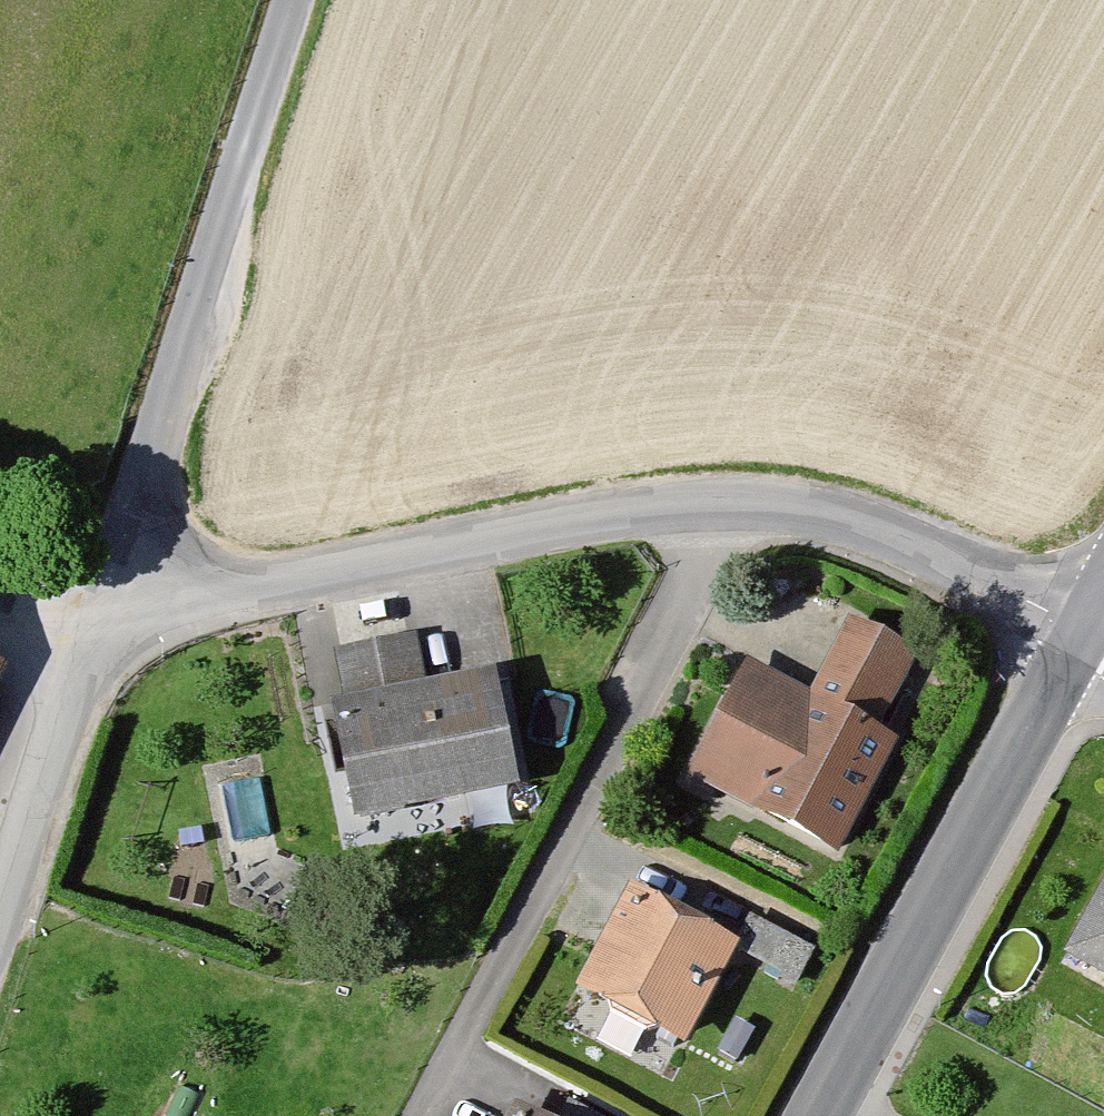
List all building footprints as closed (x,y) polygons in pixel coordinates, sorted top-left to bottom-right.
[(801,707),(741,676),(678,793),(828,872),(888,758),(866,746),(907,669),(840,634),(801,707)] [(337,719),(318,722),(342,838),(506,803),(483,691),(422,704),(410,648),(326,666),(337,719)] [(1073,946),(1103,963),(1103,889),(1073,946)] [(732,962),(623,904),(568,1006),(677,1065),(732,962)] [(809,963),(747,929),(736,967),(791,997),(809,963)]
